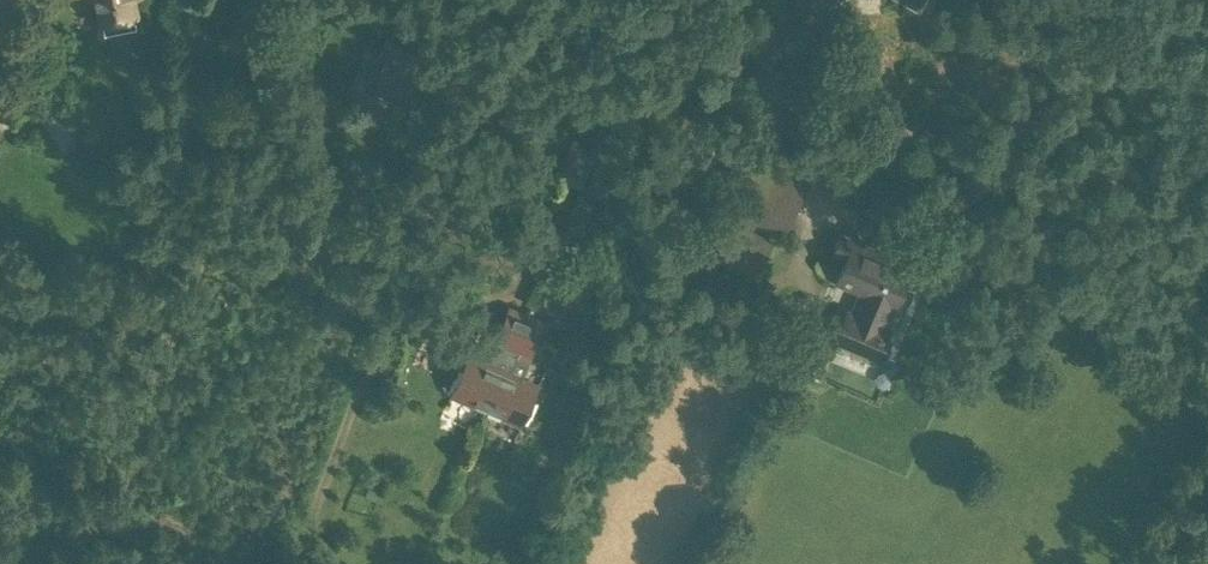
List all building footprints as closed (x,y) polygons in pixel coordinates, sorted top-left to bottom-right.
[(101,22),(102,21),(105,31),(136,25),(134,15),(136,14),(133,0),(96,0),(101,22)] [(819,16),(836,6),(832,0),(810,0),(819,16)] [(902,4),(919,14),(926,0),(904,0),(902,4)] [(57,113),(44,122),(65,150),(78,141),(57,113)] [(561,169),(587,182),(601,154),(576,141),(561,169)] [(762,162),(736,210),(781,234),(808,185),(762,162)] [(732,221),(721,243),(729,247),(725,257),(754,271),(769,240),(732,221)] [(839,237),(829,262),(842,268),(835,285),(861,296),(896,310),(903,291),(901,290),(909,270),(852,247),(854,242),(839,237)] [(847,315),(836,342),(877,359),(888,332),(887,331),(896,310),(861,296),(852,317),(847,315)] [(452,394),(523,423),(547,366),(530,359),(545,320),(509,306),(492,349),(502,354),(496,368),(467,356),(452,394)]
